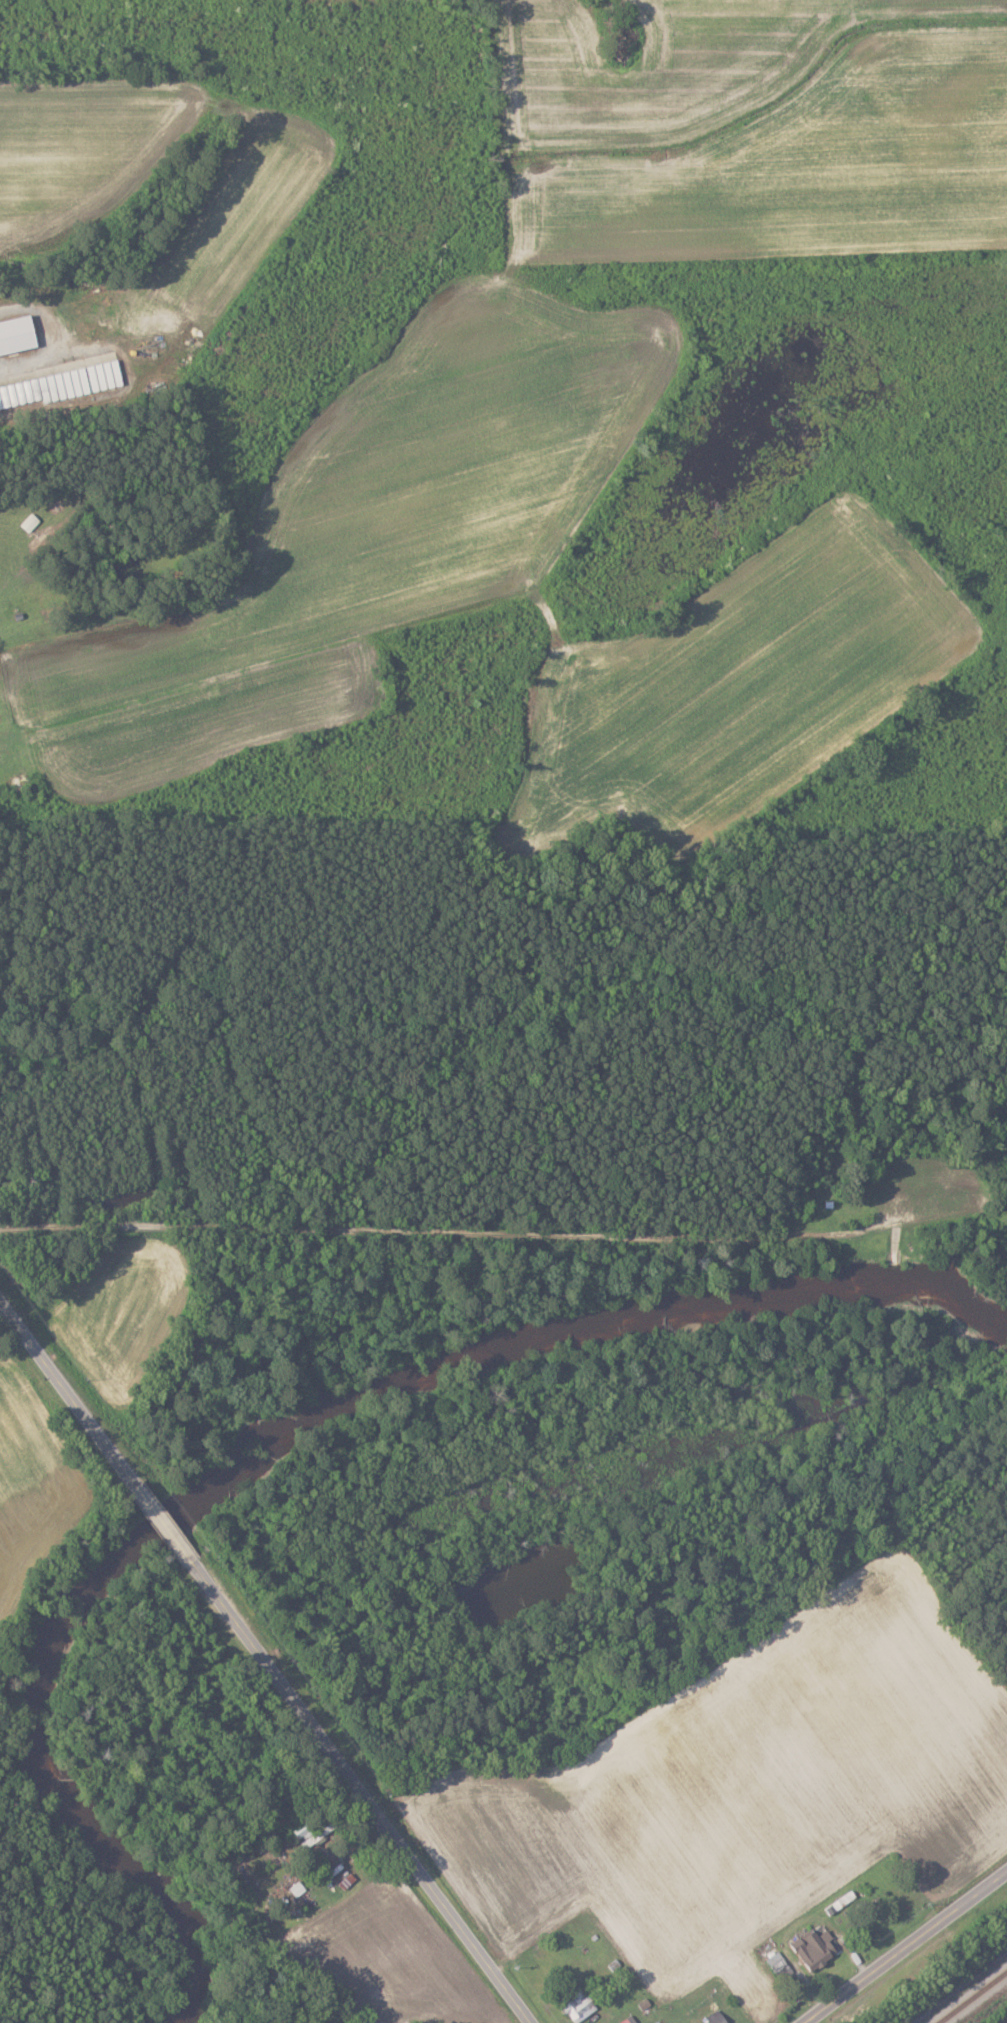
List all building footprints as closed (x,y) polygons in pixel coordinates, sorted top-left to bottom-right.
[(40,347),(33,315),(0,322),(0,355),(40,347)] [(792,1943),(812,1972),(843,1951),(829,1930),(819,1936),(813,1928),(792,1943)] [(720,2009),(704,2019),(707,2022),(729,2022),(720,2009)]
